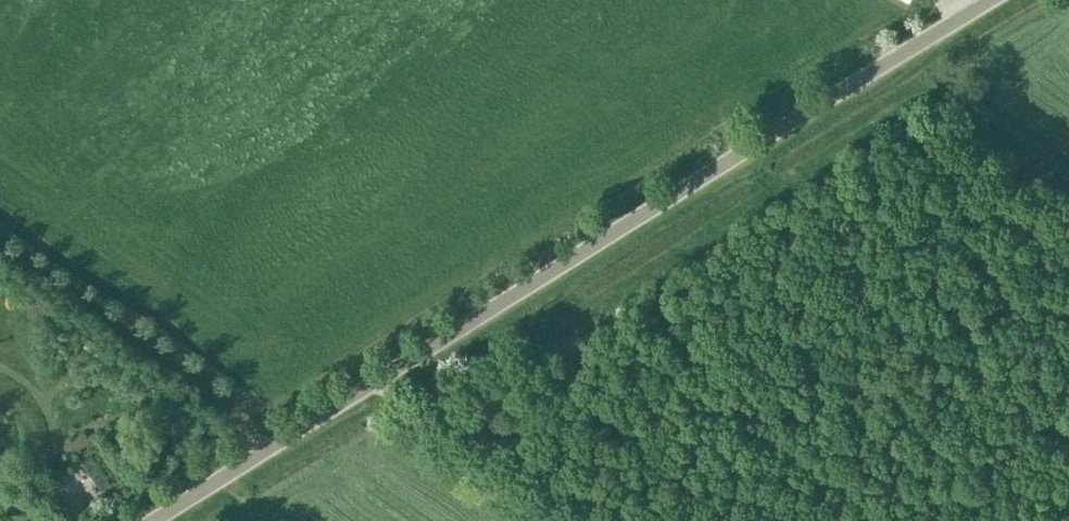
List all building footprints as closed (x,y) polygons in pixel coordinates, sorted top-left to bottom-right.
[(65,441),(69,450),(89,440),(84,431),(65,441)]
